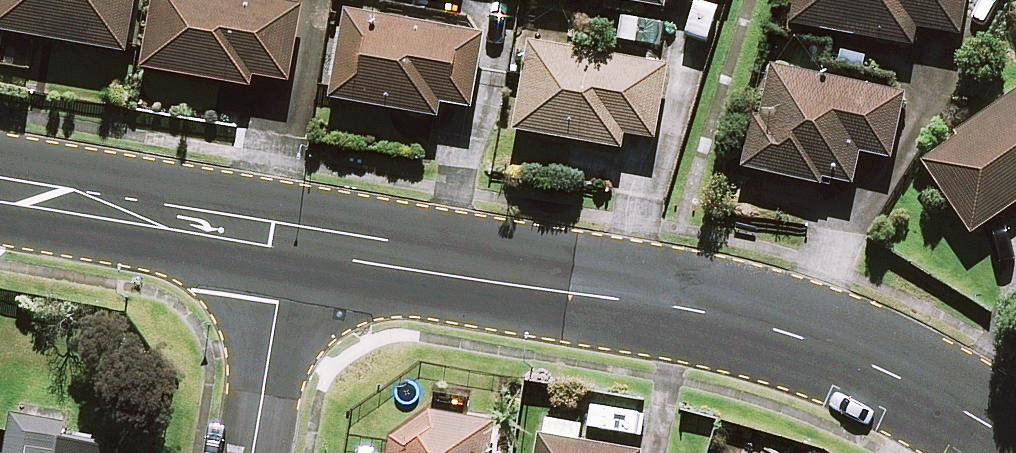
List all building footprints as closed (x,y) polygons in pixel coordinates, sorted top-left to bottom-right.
[(126,53),(134,0),(0,0),(0,34),(126,53)] [(143,70),(253,89),(255,79),(288,84),(301,8),(256,0),(155,0),(143,70)] [(666,9),(667,0),(610,0),(666,9)] [(793,26),(912,46),(915,28),(960,35),(965,0),(797,0),(793,26)] [(481,35),(345,15),(332,102),(438,118),(440,104),(470,109),(481,35)] [(665,67),(529,45),(515,133),(620,150),(623,134),(653,139),(665,67)] [(754,117),(744,170),(820,184),(822,176),(849,181),(855,151),(889,158),(901,94),(771,70),(762,118),(754,117)] [(919,161),(971,235),(1015,203),(1015,94),(919,161)] [(494,425),(394,408),(386,452),(489,452),(494,425)] [(13,416),(7,452),(104,452),(105,449),(63,442),(66,426),(13,416)] [(540,420),(535,452),(635,452),(576,443),(578,426),(540,420)]
